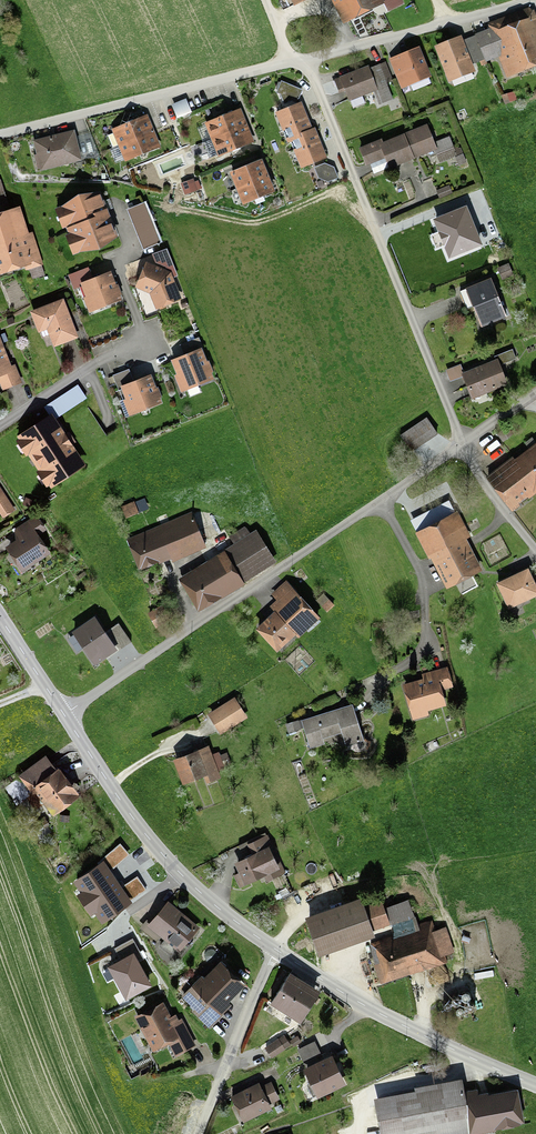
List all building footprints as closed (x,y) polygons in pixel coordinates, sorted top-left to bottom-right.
[(294,8),(311,0),(290,0),(294,8)] [(342,26),(385,5),(389,12),(405,5),(402,0),(330,0),(342,26)] [(507,76),(535,65),(535,12),(533,5),(487,21),(489,26),(475,31),(476,34),(486,60),(487,60),(500,55),(507,76)] [(448,80),(476,70),(473,63),(464,38),(462,33),(435,43),(448,80)] [(488,63),(487,60),(486,60),(476,34),(464,38),(473,63),(481,60),(482,65),(488,63)] [(389,57),(402,87),(432,74),(420,44),(389,57)] [(370,67),(369,64),(340,75),(340,76),(334,78),(340,92),(346,90),(353,109),(367,104),(363,95),(374,91),(379,104),(393,98),(387,82),(393,80),(386,60),(370,67)] [(281,94),(285,105),(299,97),(302,90),(281,80),(276,92),(281,94)] [(515,90),(502,94),(505,104),(517,100),(515,90)] [(186,97),(178,100),(184,115),(192,111),(186,97)] [(178,100),(172,103),(178,117),(184,115),(178,100)] [(303,165),(323,157),(318,143),(312,130),(310,131),(306,121),(300,106),(279,114),(293,149),(297,148),(303,165)] [(254,142),(250,132),(247,124),(241,111),(209,125),(221,155),(254,142)] [(159,146),(154,133),(152,127),(147,116),(114,130),(115,132),(107,135),(112,147),(119,144),(126,159),(159,146)] [(404,131),(415,156),(435,148),(440,162),(455,156),(459,165),(467,161),(461,145),(454,147),(449,135),(435,141),(428,122),(404,131)] [(38,171),(83,160),(75,128),(33,138),(37,153),(34,154),(38,171)] [(415,156),(404,131),(384,140),(382,137),(359,146),(367,164),(370,163),(374,173),(415,156)] [(274,190),(269,180),(267,174),(262,161),(232,173),(244,202),(274,190)] [(339,177),(334,166),(325,162),(314,166),(318,177),(328,181),(339,177)] [(181,182),(185,194),(198,189),(193,177),(181,182)] [(1,178),(0,178),(0,272),(24,264),(26,269),(30,268),(33,278),(45,275),(42,264),(44,264),(33,230),(29,231),(20,204),(10,207),(1,178)] [(450,184),(436,189),(440,197),(453,192),(450,184)] [(79,251),(115,236),(107,216),(99,194),(56,209),(63,229),(66,228),(68,233),(65,234),(72,253),(79,251)] [(143,202),(130,207),(147,248),(159,243),(143,202)] [(483,243),(467,203),(433,216),(439,231),(430,234),(436,248),(445,245),(449,256),(483,243)] [(165,265),(167,268),(171,270),(174,276),(178,275),(167,247),(152,252),(155,261),(165,265)] [(167,268),(146,260),(135,286),(150,292),(156,308),(182,298),(174,276),(171,270),(167,268)] [(513,274),(508,263),(498,267),(502,279),(513,274)] [(88,266),(68,273),(70,277),(66,279),(68,286),(72,284),(74,288),(82,285),(86,295),(84,296),(89,311),(122,299),(120,293),(122,293),(118,282),(116,282),(111,269),(92,276),(88,266)] [(491,276),(459,288),(467,309),(474,306),(482,326),(507,316),(491,276)] [(49,334),(54,346),(79,336),(63,296),(30,309),(39,332),(41,331),(43,336),(49,334)] [(204,349),(199,336),(179,344),(183,353),(171,358),(177,373),(174,374),(181,390),(214,377),(212,371),(214,370),(209,359),(207,359),(203,349),(204,349)] [(5,388),(22,381),(16,366),(9,368),(0,346),(0,377),(5,388)] [(494,355),(496,358),(498,357),(500,364),(516,357),(512,348),(494,355)] [(472,398),(508,383),(500,364),(498,357),(496,358),(464,371),(461,362),(445,369),(450,381),(463,375),(472,398)] [(157,386),(151,372),(134,378),(129,368),(113,374),(113,375),(109,377),(111,384),(115,382),(117,387),(121,385),(122,388),(119,389),(123,398),(119,400),(126,416),(162,401),(161,397),(162,396),(158,385),(157,386)] [(46,406),(56,419),(88,397),(78,384),(46,406)] [(412,450),(438,432),(427,416),(400,434),(412,450)] [(71,470),(82,463),(65,438),(56,425),(53,419),(23,439),(24,441),(22,442),(31,456),(33,455),(36,460),(34,461),(37,465),(38,464),(41,468),(40,469),(48,482),(50,481),(52,483),(61,477),(62,478),(72,472),(71,470)] [(499,435),(503,440),(511,434),(507,429),(499,435)] [(535,486),(535,441),(535,442),(532,436),(524,441),(529,447),(515,457),(535,486)] [(515,457),(513,455),(486,475),(512,510),(521,504),(519,502),(528,495),(529,497),(535,492),(535,486),(515,457)] [(0,491),(0,512),(3,517),(13,511),(0,491)] [(126,517),(149,508),(145,497),(135,501),(134,500),(121,506),(126,517)] [(431,557),(446,587),(482,569),(467,538),(471,536),(458,509),(456,510),(451,500),(410,520),(418,535),(412,538),(422,558),(428,556),(429,558),(431,557)] [(126,538),(139,568),(159,560),(160,562),(171,558),(172,561),(207,547),(192,511),(126,538)] [(15,527),(16,538),(6,545),(23,571),(51,552),(40,532),(47,528),(37,514),(15,527)] [(277,562),(257,529),(250,533),(245,525),(229,534),(234,543),(178,577),(199,610),(245,583),(244,581),(277,562)] [(529,566),(497,581),(509,607),(535,595),(535,582),(529,566)] [(270,604),(275,609),(256,627),(277,650),(295,633),(299,637),(321,616),(286,579),(271,593),(276,598),(270,604)] [(324,593),(316,600),(327,611),(335,604),(324,593)] [(171,619),(164,606),(149,614),(156,627),(171,619)] [(95,664),(118,648),(95,614),(72,630),(95,664)] [(423,678),(403,683),(413,719),(429,714),(428,710),(446,705),(442,689),(453,686),(448,666),(422,673),(423,678)] [(235,696),(208,713),(221,734),(248,717),(235,696)] [(346,745),(365,739),(353,703),(301,719),(310,747),(325,743),(323,738),(342,732),(346,745)] [(300,729),(298,720),(286,723),(289,732),(300,729)] [(187,757),(177,760),(185,780),(206,772),(209,781),(219,778),(217,772),(226,769),(219,752),(210,756),(208,749),(187,757)] [(53,813),(75,796),(64,782),(46,759),(24,776),(53,813)] [(46,824),(43,820),(36,824),(38,829),(46,824)] [(252,853),(234,861),(239,871),(234,874),(240,886),(264,875),(266,881),(284,873),(276,856),(278,855),(268,833),(247,843),(252,853)] [(99,921),(103,918),(103,919),(128,902),(104,864),(77,881),(94,907),(91,909),(99,921)] [(383,902),(366,908),(364,903),(308,921),(316,947),(345,936),(414,912),(409,899),(385,907),(383,902)] [(172,955),(196,928),(186,919),(169,905),(151,926),(145,921),(139,928),(172,955)] [(407,967),(453,952),(444,926),(436,929),(433,920),(409,928),(412,936),(376,947),(385,974),(407,967)] [(127,996),(149,984),(137,962),(144,959),(141,953),(133,938),(114,948),(121,962),(111,967),(127,996)] [(225,998),(243,980),(222,960),(206,977),(203,975),(183,995),(196,1008),(193,1010),(210,1027),(222,1014),(216,1008),(225,998)] [(321,989),(290,970),(270,1003),(301,1022),(321,989)] [(462,993),(462,994),(462,996),(462,997),(463,999),(465,1000),(466,1000),(468,1000),(469,999),(470,998),(471,997),(471,996),(471,994),(471,993),(470,992),(468,991),(467,990),(465,991),(464,991),(462,993)] [(451,999),(451,1001),(452,1002),(453,1004),(455,1004),(456,1005),(458,1004),(459,1004),(461,1003),(461,1001),(461,1000),(461,998),(460,997),(459,996),(458,995),(456,995),(455,995),(453,996),(452,997),(451,999)] [(444,1002),(444,1003),(444,1004),(444,1006),(445,1007),(446,1008),(447,1008),(449,1008),(450,1008),(451,1007),(451,1006),(452,1005),(452,1003),(451,1002),(451,1001),(450,1000),(448,1000),(447,1000),(445,1001),(444,1002)] [(467,1003),(466,1004),(466,1006),(467,1007),(468,1009),(469,1010),(471,1010),(472,1010),(474,1009),(475,1008),(475,1007),(476,1006),(476,1004),(475,1003),(474,1002),(473,1001),(471,1001),(470,1001),(468,1002),(467,1003)] [(175,1035),(183,1050),(194,1044),(181,1020),(172,1024),(170,1021),(162,1005),(138,1017),(153,1047),(175,1035)] [(457,1006),(457,1007),(456,1009),(456,1010),(457,1011),(458,1012),(459,1013),(460,1013),(462,1013),(463,1013),(464,1012),(465,1010),(465,1009),(464,1007),(463,1006),(462,1005),(461,1005),(460,1005),(458,1006),(457,1006)] [(284,1034),(265,1047),(272,1058),(291,1045),(284,1034)] [(290,1041),(294,1047),(302,1041),(297,1035),(290,1041)] [(321,1054),(314,1040),(297,1048),(304,1062),(321,1054)] [(347,1084),(332,1054),(303,1068),(318,1098),(347,1084)] [(244,1122),(272,1108),(270,1104),(281,1098),(272,1080),(261,1086),(259,1081),(231,1095),(244,1122)] [(471,1127),(524,1118),(520,1095),(480,1102),(478,1091),(465,1093),(464,1086),(416,1095),(417,1100),(378,1107),(383,1133),(445,1133),(471,1129),(471,1127)] [(278,1112),(283,1109),(280,1104),(275,1106),(278,1112)]
